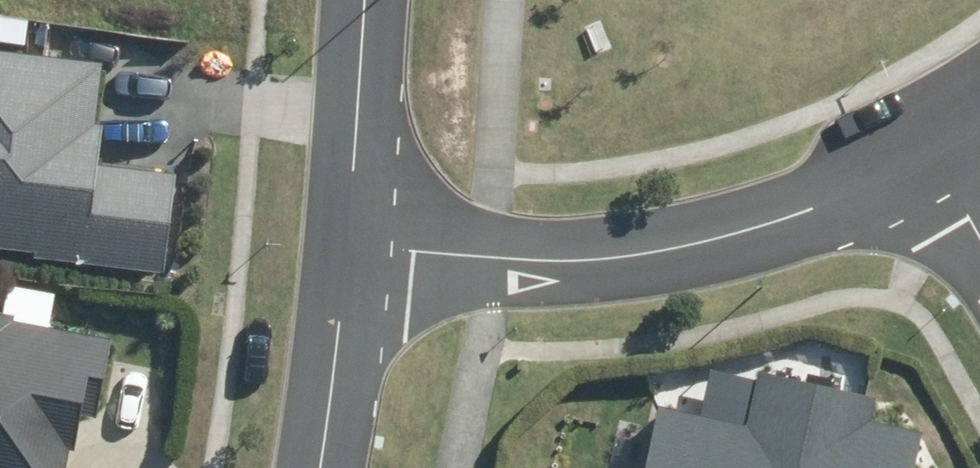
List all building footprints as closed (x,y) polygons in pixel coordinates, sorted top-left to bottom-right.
[(42,53),(0,50),(0,250),(22,251),(21,265),(171,274),(181,119),(149,117),(151,88),(106,85),(108,66),(108,57),(42,53)] [(66,446),(79,448),(88,379),(107,382),(114,332),(46,323),(51,288),(4,282),(1,311),(0,311),(0,467),(63,467),(66,446)] [(921,433),(872,422),(877,397),(758,372),(756,380),(710,370),(700,417),(660,408),(646,467),(914,467),(921,433)]
